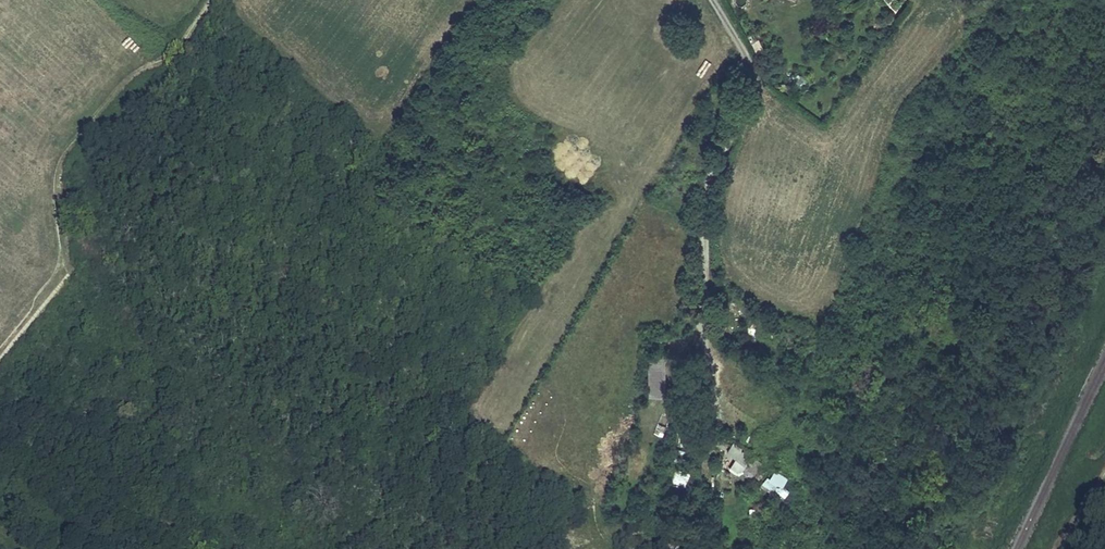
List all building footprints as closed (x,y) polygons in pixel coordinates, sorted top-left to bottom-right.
[(662,357),(647,356),(644,396),(659,397),(662,357)] [(656,421),(653,434),(663,436),(666,424),(656,421)] [(751,456),(733,443),(727,452),(744,464),(751,456)] [(762,464),(751,456),(744,464),(748,467),(744,473),(751,478),(762,464)] [(783,500),(788,491),(782,488),(788,478),(774,470),(763,487),(783,500)] [(683,487),(687,477),(677,473),(673,483),(683,487)]
